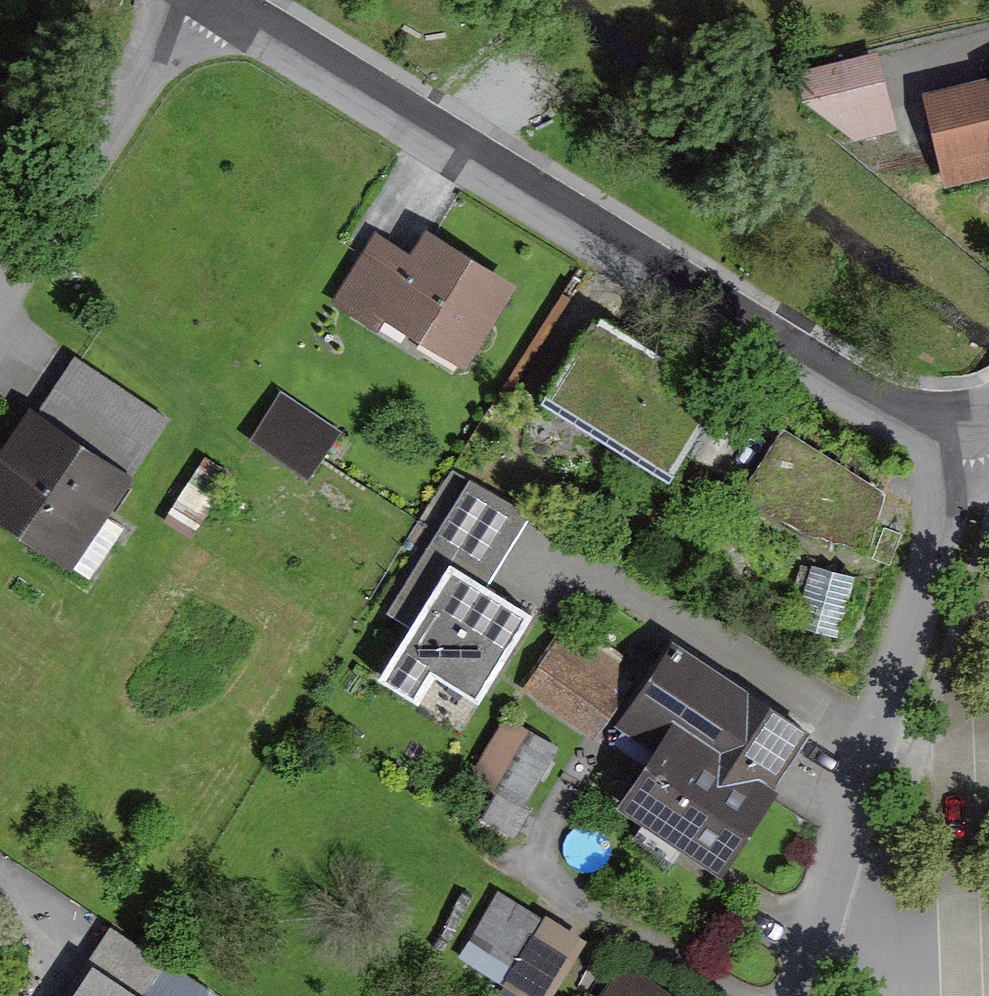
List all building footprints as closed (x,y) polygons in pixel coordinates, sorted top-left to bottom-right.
[(889,50),(815,68),(832,137),(906,119),(889,50)] [(988,171),(988,76),(938,89),(960,179),(988,171)] [(522,281),(439,231),(424,255),(386,232),(346,297),(385,320),(392,309),(475,359),(522,281)] [(611,320),(563,399),(680,470),(728,391),(611,320)] [(49,413),(141,472),(178,414),(86,355),(70,380),(49,413)] [(349,432),(291,393),(262,436),(320,475),(349,432)] [(49,413),(39,406),(3,462),(13,468),(0,489),(0,506),(84,560),(141,472),(49,413)] [(796,425),(754,490),(819,529),(882,544),(897,485),(796,425)] [(401,610),(419,621),(386,674),(423,697),(442,667),(489,696),(541,611),(494,582),(538,511),(483,477),(401,610)] [(633,671),(578,634),(542,687),(597,724),(633,671)] [(634,799),(730,864),(823,728),(687,637),(633,717),(672,743),(634,799)] [(565,744),(517,715),(483,771),(532,799),(565,744)] [(502,866),(463,935),(506,958),(544,890),(502,866)] [(551,913),(512,980),(539,995),(562,995),(595,939),(551,913)] [(125,925),(100,960),(150,995),(175,959),(125,925)] [(100,960),(75,995),(151,995),(150,995),(100,960)] [(639,965),(619,995),(686,995),(639,965)]
